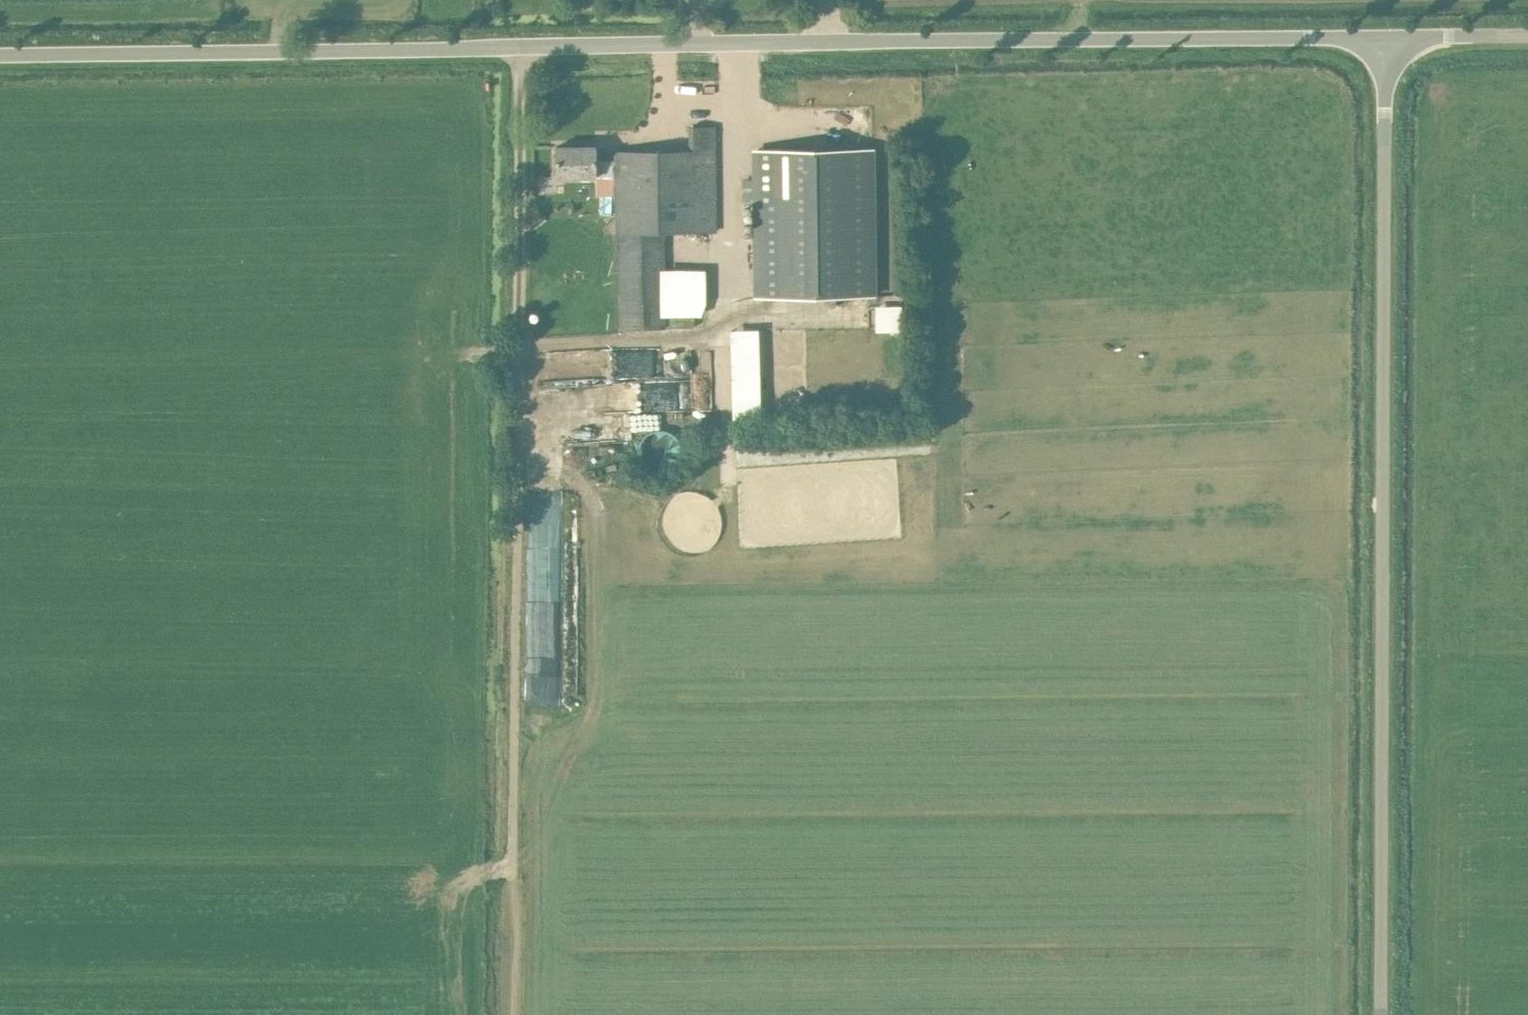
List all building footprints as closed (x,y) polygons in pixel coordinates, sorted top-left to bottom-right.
[(555,146),(555,177),(595,177),(595,176),(613,176),(614,233),(618,233),(619,330),(666,328),(664,232),(716,231),(715,125),(688,126),(688,150),(613,150),(613,160),(595,160),(595,146),(555,146)] [(755,151),(757,294),(874,293),(872,149),(755,151)] [(664,475),(670,473),(675,470),(679,465),(681,460),(683,454),(683,448),(681,442),(678,437),(673,433),(668,430),(662,429),(656,429),(650,431),(645,434),(641,439),(638,444),(637,450),(637,456),(639,462),(642,467),(647,471),(652,474),(658,475),(664,475)]
